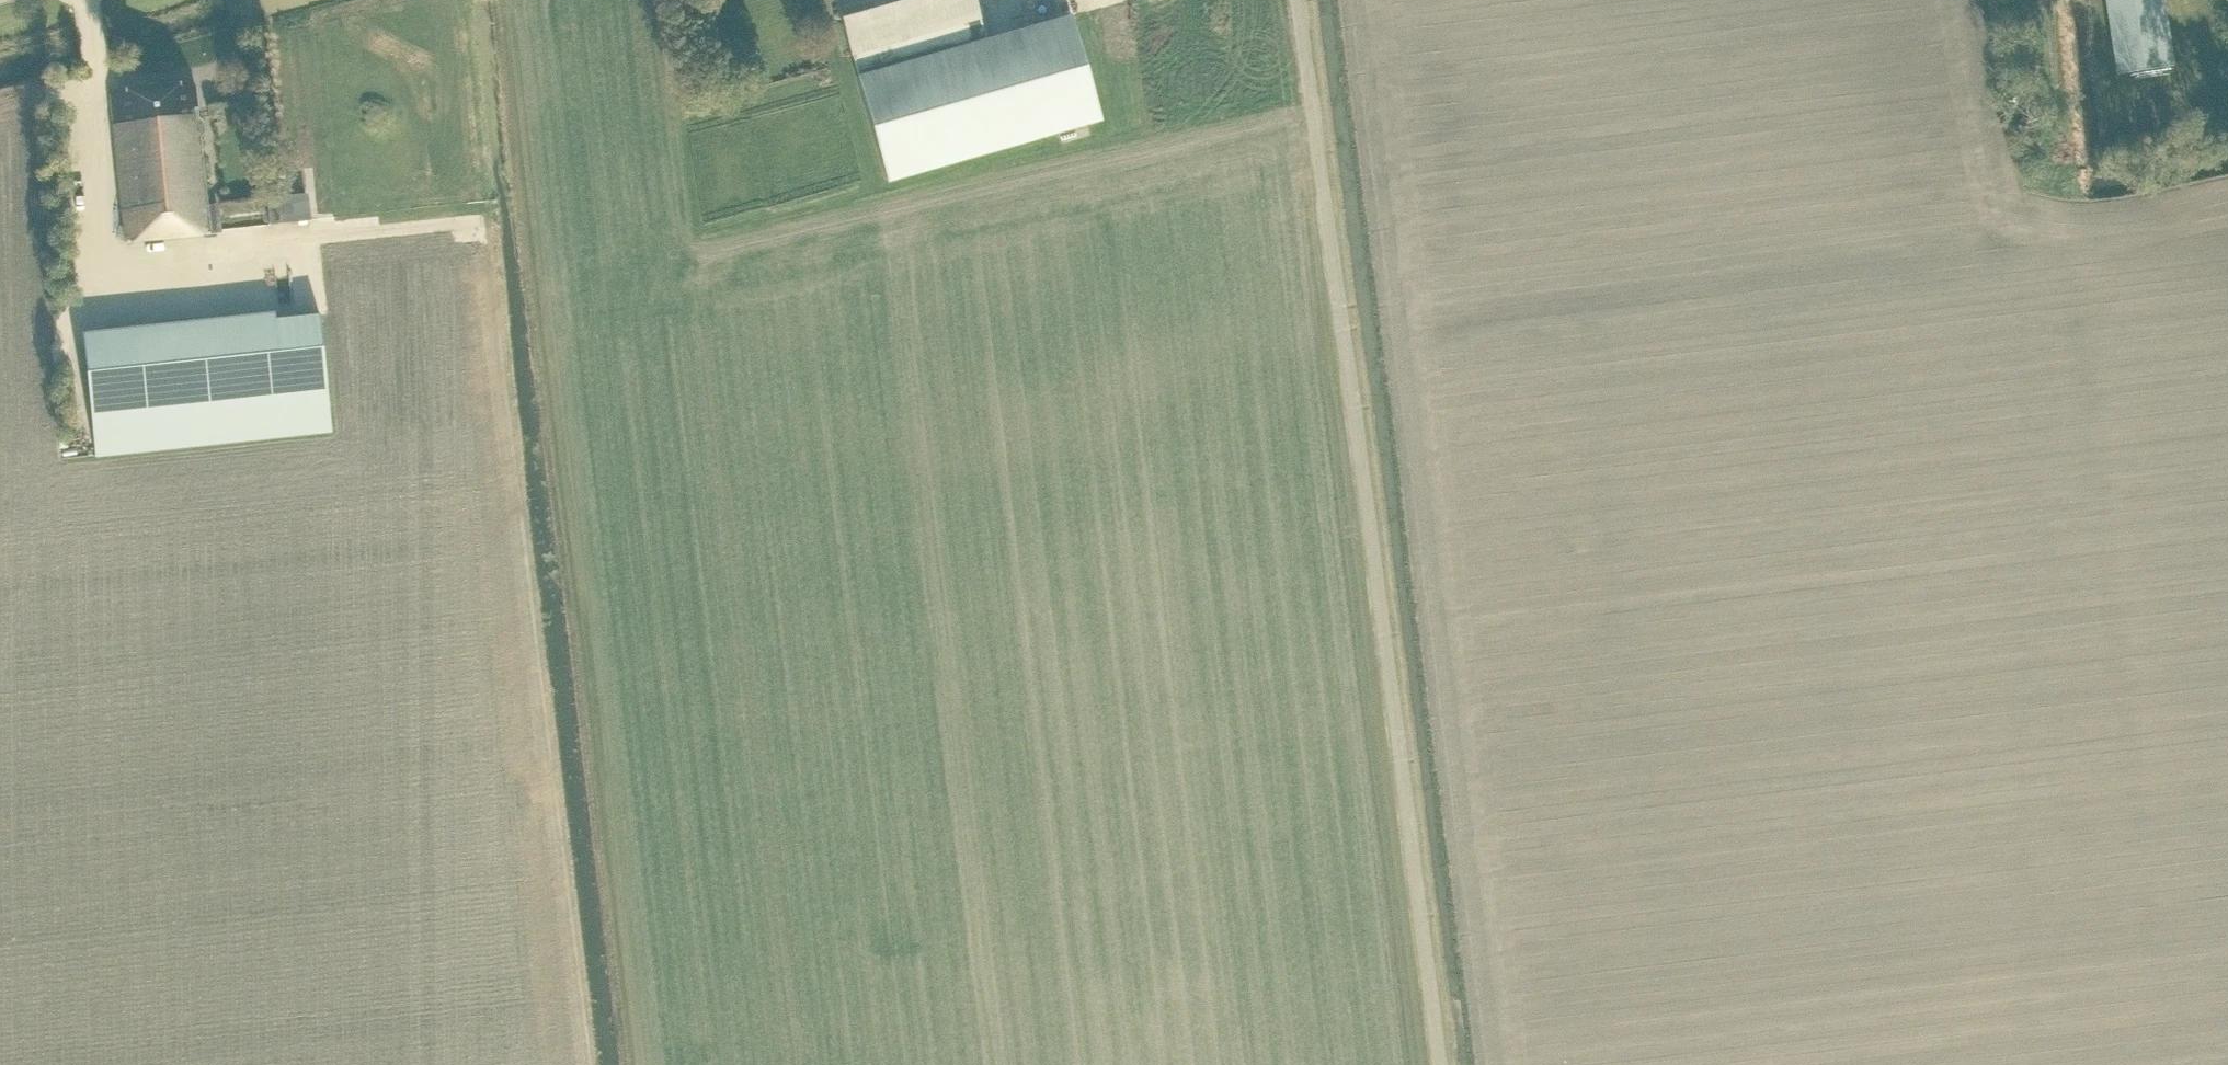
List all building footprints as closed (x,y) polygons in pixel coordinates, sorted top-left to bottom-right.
[(851,55),(858,76),(856,77),(886,179),(1099,118),(1070,16),(985,40),(978,19),(979,19),(974,0),(835,0),(851,55)] [(2174,66),(2164,0),(2106,0),(2117,74),(2174,66)] [(193,108),(197,108),(194,85),(179,87),(178,84),(126,90),(126,92),(110,94),(125,242),(210,234),(200,140),(204,136),(203,125),(194,118),(193,108)] [(208,117),(221,116),(220,105),(207,107),(208,117)] [(271,222),(311,221),(311,195),(270,196),(271,222)] [(213,230),(222,230),(221,203),(212,203),(213,230)] [(94,455),(330,430),(319,314),(276,319),(82,340),(94,455)]
